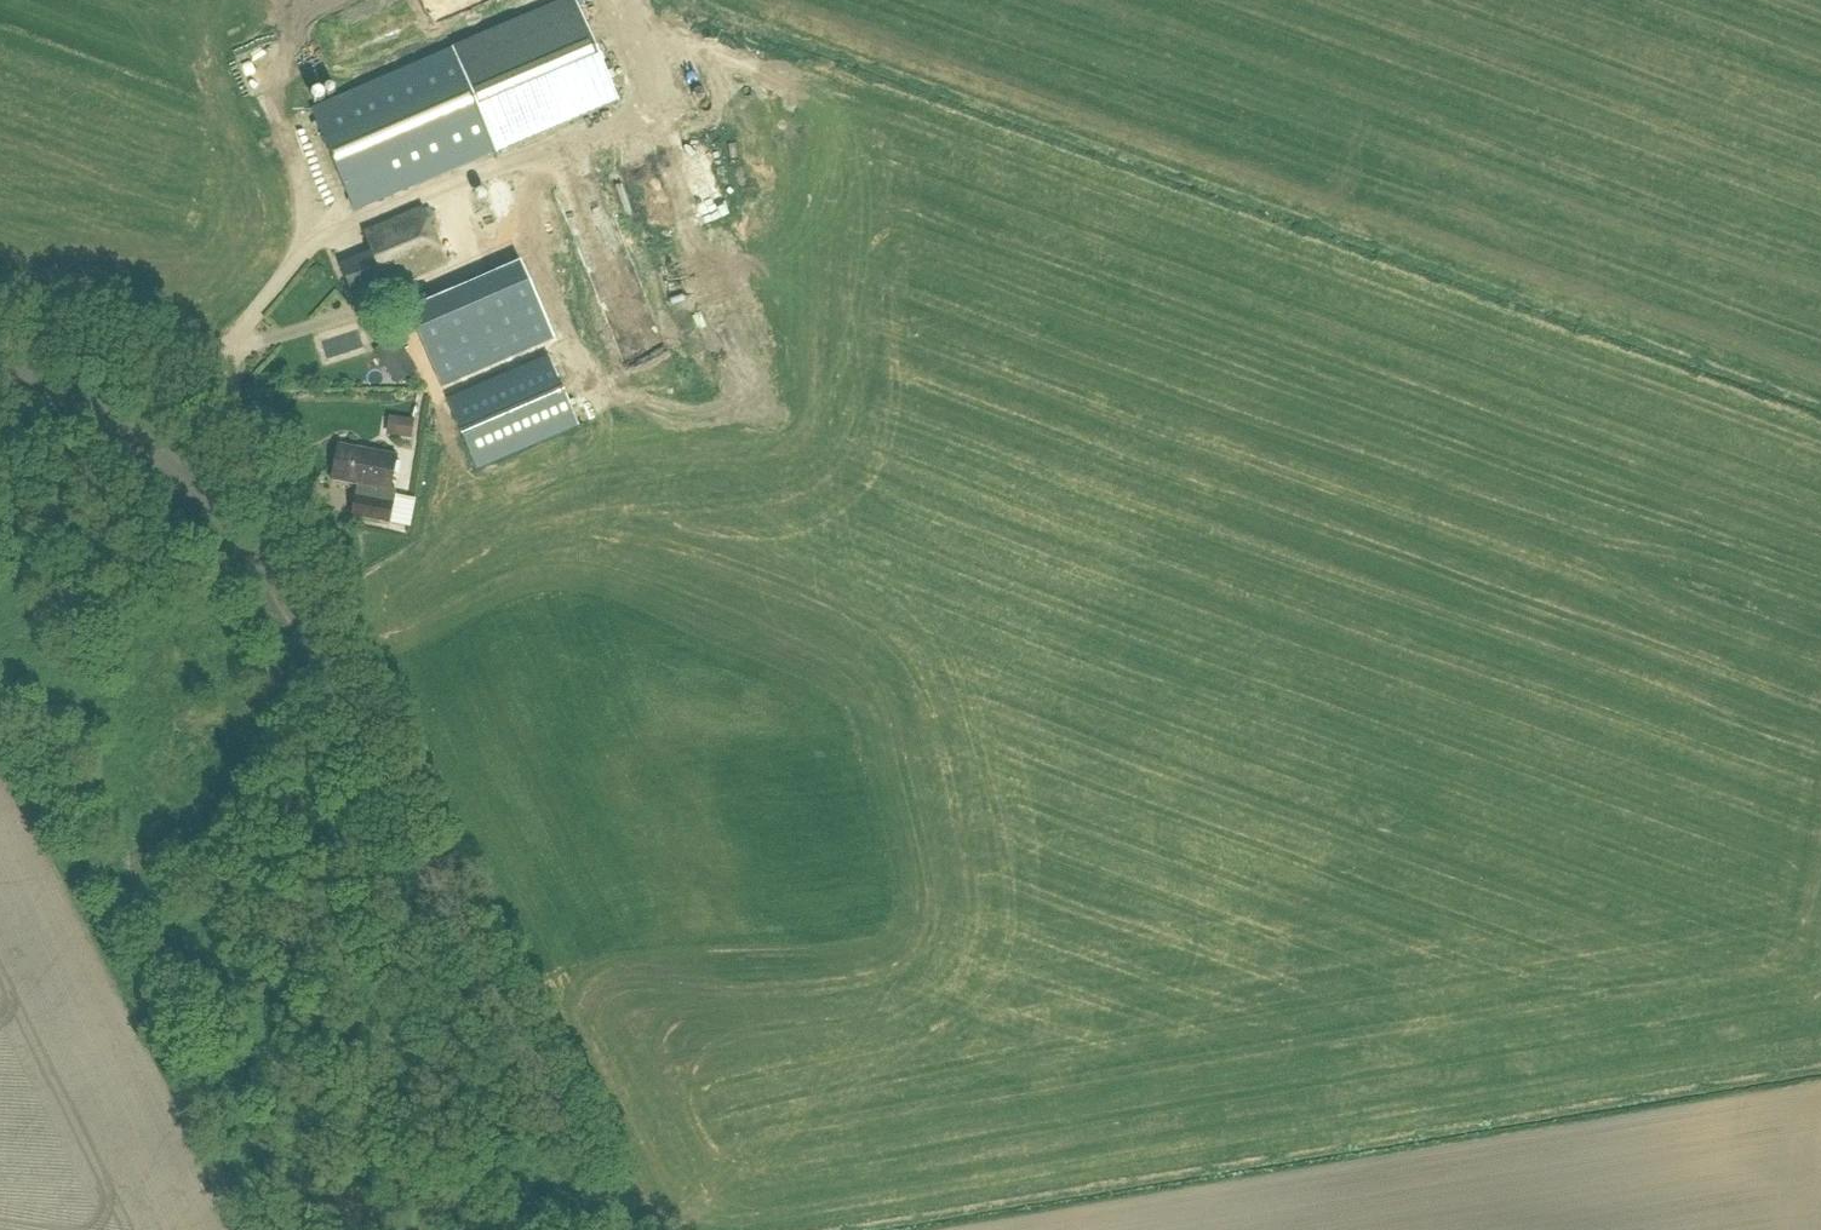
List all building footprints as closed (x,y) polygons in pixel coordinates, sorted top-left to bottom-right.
[(309,111),(352,213),(619,100),(577,0),(572,0),(309,111)] [(446,266),(423,212),(362,238),(369,254),(338,267),(353,302),(386,288),(387,291),(446,266)] [(518,261),(406,308),(439,384),(550,336),(518,261)] [(385,360),(401,385),(415,376),(399,351),(385,360)] [(578,427),(548,358),(446,401),(476,471),(578,427)] [(417,444),(417,420),(392,420),(393,444),(417,444)] [(396,454),(337,443),(330,479),(357,484),(350,515),(388,522),(394,490),(389,489),(396,454)] [(399,496),(393,525),(415,529),(421,500),(399,496)]
